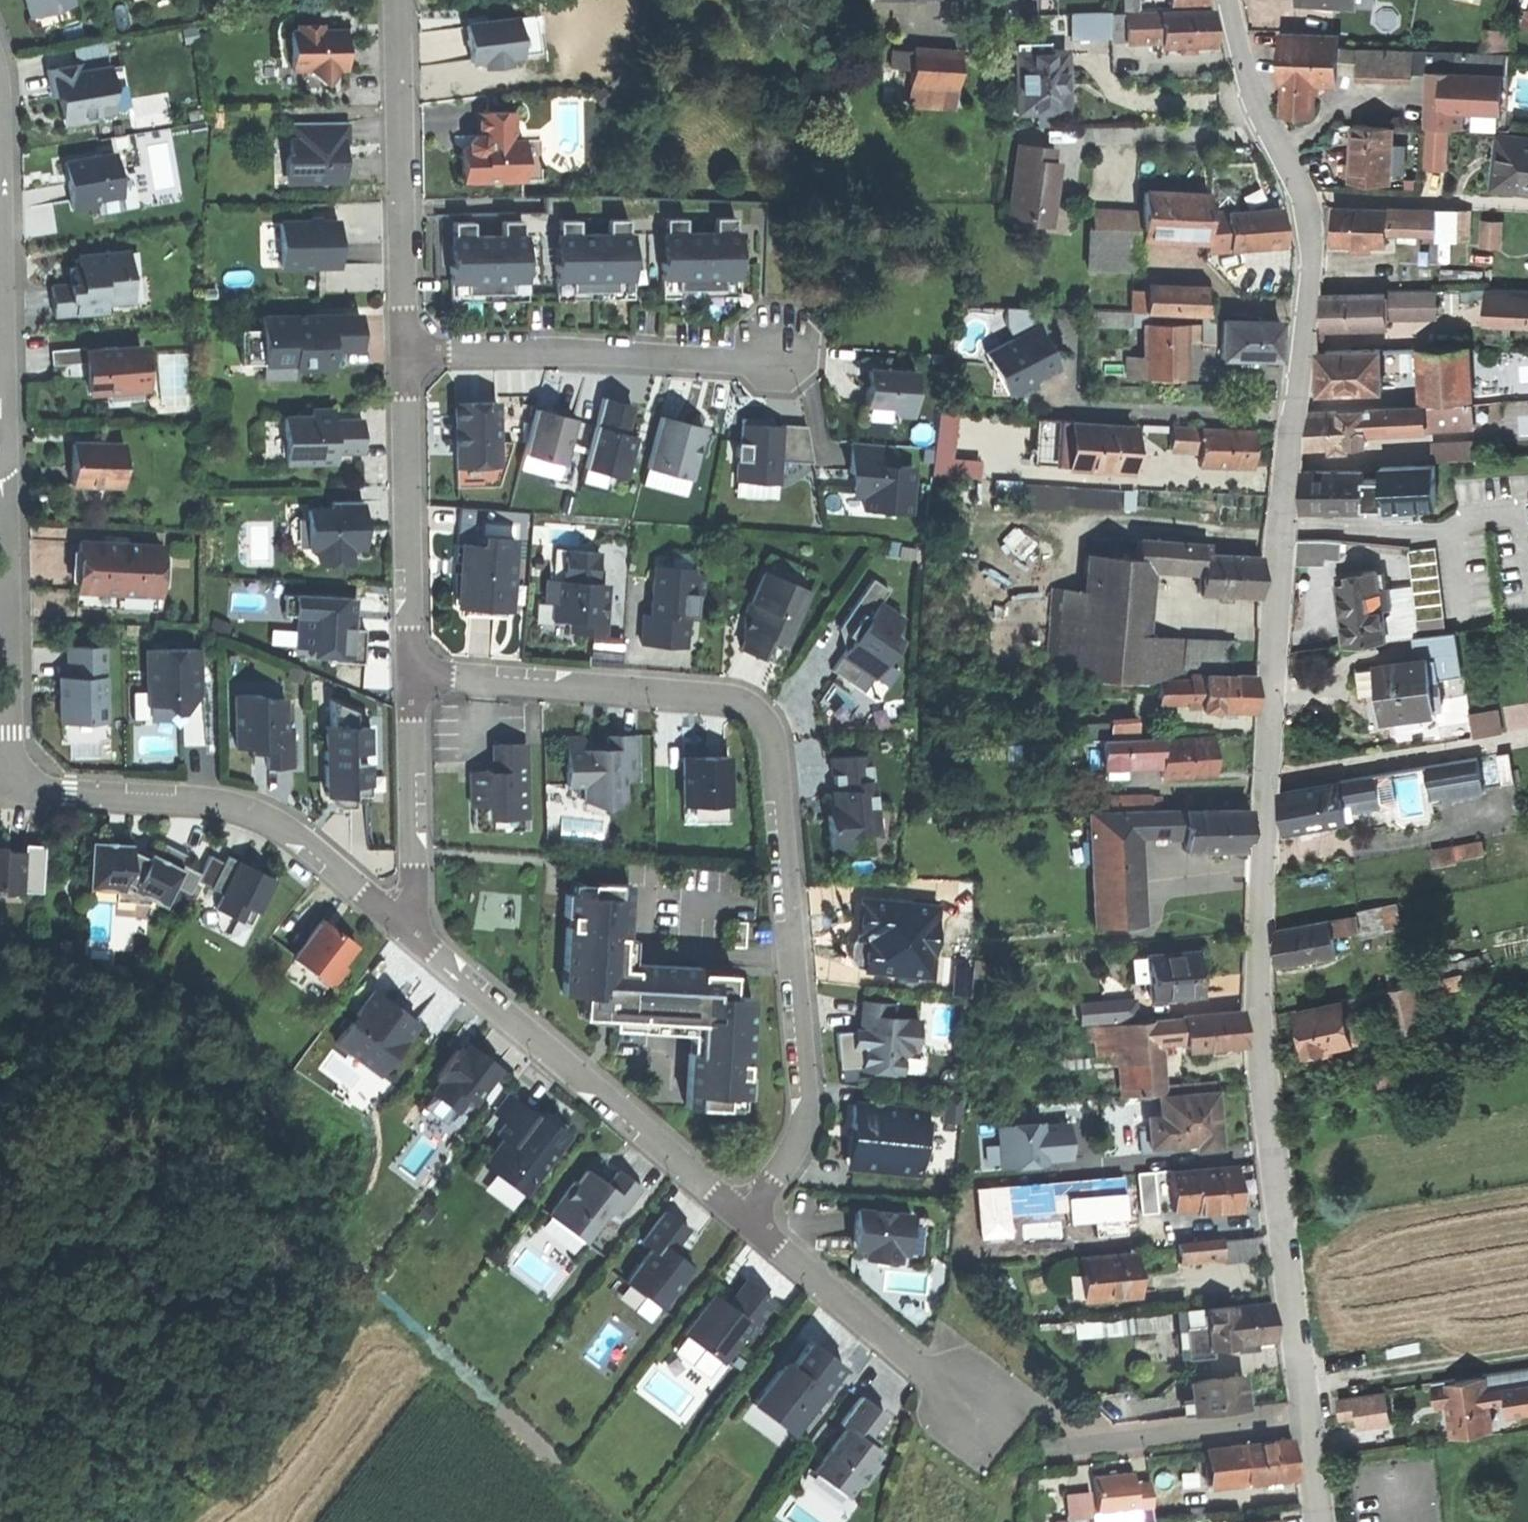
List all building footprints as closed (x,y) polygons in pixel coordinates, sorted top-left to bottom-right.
[(29,9),(47,3),(49,11),(72,5),(71,0),(27,0),(29,9)] [(1140,9),(1140,0),(1125,0),(1125,13),(1140,13),(1140,9)] [(1171,9),(1171,0),(1140,0),(1140,9),(1171,9)] [(1209,8),(1208,0),(1171,0),(1171,9),(1209,8)] [(32,16),(49,11),(47,3),(29,9),(32,16)] [(1334,11),(1335,4),(1317,3),(1316,10),(1334,11)] [(76,16),(72,5),(49,11),(32,16),(35,28),(76,16)] [(1213,11),(1160,13),(1161,34),(1161,49),(1215,47),(1214,28),(1213,11)] [(1113,37),(1112,35),(1112,15),(1112,13),(1074,14),(1075,39),(1113,37)] [(1126,35),(1161,34),(1160,13),(1125,15),(1126,35)] [(1112,35),(1126,35),(1125,15),(1112,15),(1112,35)] [(517,19),(467,25),(469,44),(471,62),(485,61),(485,68),(509,65),(508,57),(522,55),(517,19)] [(292,68),(292,70),(309,69),(325,83),(339,69),(346,68),(345,48),(345,31),(322,31),(322,29),(312,29),(312,25),(298,25),(298,31),(292,31),(292,68)] [(1489,25),(1486,46),(1512,51),(1516,29),(1489,25)] [(1451,50),(1484,52),(1485,36),(1452,34),(1451,50)] [(1320,84),(1341,85),(1341,74),(1341,48),(1342,36),(1284,35),(1283,58),(1283,84),(1288,84),(1320,84)] [(1359,50),(1341,48),(1341,74),(1359,74),(1359,50)] [(1415,51),(1359,50),(1359,74),(1396,75),(1396,77),(1412,77),(1412,75),(1414,75),(1414,72),(1415,51)] [(900,83),(910,84),(913,52),(902,51),(901,52),(892,52),(891,68),(901,69),(900,83)] [(1456,52),(1415,51),(1414,72),(1435,72),(1455,73),(1456,52)] [(910,84),(910,87),(957,90),(958,90),(960,56),(936,54),(913,52),(910,84)] [(1017,53),(1018,113),(1061,112),(1061,92),(1061,74),(1067,74),(1067,52),(1017,53)] [(1512,54),(1456,52),(1455,73),(1467,73),(1466,110),(1489,111),(1489,104),(1489,74),(1508,74),(1511,74),(1512,54)] [(50,84),(52,97),(58,96),(62,117),(71,122),(94,118),(94,114),(114,111),(110,86),(113,86),(110,67),(81,72),(79,64),(48,70),(50,84)] [(123,65),(110,67),(113,86),(110,86),(114,111),(131,108),(123,65)] [(325,88),(325,83),(309,69),(292,70),(292,68),(282,68),(282,88),(325,88)] [(1465,128),(1466,110),(1467,73),(1455,73),(1435,72),(1434,127),(1465,128)] [(1507,104),(1508,74),(1489,74),(1489,104),(1507,104)] [(1319,113),(1320,84),(1288,84),(1287,112),(1319,113)] [(955,108),(957,90),(910,87),(909,105),(955,108)] [(463,181),(524,180),(524,140),(514,140),(514,112),(478,112),(478,135),(478,137),(468,147),(462,147),(463,181)] [(348,122),(292,123),(293,139),(291,139),(291,156),(286,159),(286,173),(292,173),(309,182),(344,181),(344,153),(341,153),(341,148),(340,142),(349,142),(348,122)] [(1354,178),(1392,180),(1392,171),(1393,145),(1394,126),(1356,125),(1355,151),(1354,178)] [(468,141),(468,147),(478,137),(478,135),(474,135),(471,138),(468,141)] [(1497,187),(1527,191),(1527,140),(1503,137),(1500,162),(1497,187)] [(541,140),(524,140),(524,180),(541,180),(541,140)] [(1008,222),(1044,226),(1049,191),(1056,192),(1058,180),(1060,164),(1053,163),(1054,149),(1018,144),(1008,222)] [(1406,146),(1393,145),(1392,171),(1405,172),(1406,146)] [(69,192),(72,210),(97,205),(96,200),(122,195),(118,171),(115,154),(69,162),(72,180),(68,181),(69,192)] [(133,169),(118,171),(122,195),(96,200),(97,205),(99,214),(140,207),(133,169)] [(287,182),(309,182),(292,173),(286,173),(287,182)] [(1052,227),(1056,192),(1049,191),(1044,226),(1052,227)] [(1169,232),(1208,234),(1209,216),(1210,196),(1145,194),(1144,231),(1169,232)] [(1336,226),(1335,244),(1388,245),(1388,231),(1389,210),(1337,209),(1336,226)] [(1231,250),(1231,252),(1285,247),(1283,230),(1282,210),(1228,214),(1229,235),(1231,250)] [(1438,212),(1389,210),(1388,231),(1438,232),(1438,212)] [(1094,212),(1093,229),(1137,231),(1137,214),(1094,212)] [(1228,214),(1209,216),(1208,234),(1229,235),(1228,214)] [(686,216),(666,217),(667,261),(663,261),(664,297),(680,296),(680,289),(704,288),(724,288),(724,296),(741,295),(740,260),(736,260),(735,216),(715,217),(716,230),(687,231),(686,216)] [(1506,243),(1505,217),(1483,217),(1484,244),(1506,243)] [(557,262),(557,298),(574,298),(574,290),(597,290),(618,290),(618,297),(634,297),(634,261),(630,261),(630,218),(609,218),(609,232),(581,232),(581,218),(560,218),(560,262),(557,262)] [(452,265),(452,300),(469,300),(469,293),(492,292),(513,292),(513,299),(529,299),(529,264),(525,264),(525,220),(504,220),(504,234),(476,235),(476,221),(455,221),(455,265),(452,265)] [(339,222),(279,223),(280,267),(340,266),(339,244),(339,222)] [(261,267),(280,267),(279,223),(261,223),(261,267)] [(1093,229),(1091,229),(1090,270),(1135,271),(1137,231),(1093,229)] [(1207,252),(1231,250),(1229,235),(1208,234),(1207,252)] [(52,287),(55,316),(107,312),(106,304),(126,302),(124,277),(131,277),(129,252),(78,256),(79,267),(73,267),(75,285),(69,285),(52,287)] [(133,301),(131,277),(124,277),(126,302),(133,301)] [(1389,291),(1389,295),(1389,317),(1437,317),(1437,290),(1389,291)] [(1487,321),(1527,323),(1527,291),(1489,290),(1487,321)] [(1132,292),(1131,314),(1134,314),(1146,314),(1147,292),(1132,292)] [(1209,294),(1147,292),(1146,314),(1151,314),(1209,316),(1209,294)] [(1324,313),(1324,328),(1389,328),(1389,317),(1389,295),(1324,296),(1324,313)] [(1007,306),(1009,325),(1033,323),(1032,304),(1007,306)] [(1134,327),(1134,324),(1134,314),(1131,314),(1099,313),(1099,326),(1134,327)] [(1134,324),(1150,325),(1151,314),(1146,314),(1134,314),(1134,324)] [(360,315),(262,317),(262,331),(241,331),(242,364),(263,364),(293,363),(293,368),(295,368),(331,367),(331,349),(360,349),(360,332),(360,315)] [(1223,320),(1221,358),(1280,360),(1281,339),(1281,322),(1223,320)] [(1184,325),(1150,325),(1150,378),(1184,378),(1184,335),(1184,325)] [(1202,325),(1184,325),(1184,335),(1202,335),(1202,325)] [(1014,395),(1016,399),(1039,387),(1036,381),(1033,377),(1042,372),(1044,377),(1059,369),(1037,327),(985,354),(993,369),(1000,369),(993,396),(1014,395)] [(1471,345),(1425,347),(1426,365),(1428,402),(1474,400),(1471,345)] [(89,376),(90,393),(145,389),(142,347),(87,351),(88,363),(89,376)] [(1425,347),(1404,348),(1405,366),(1426,365),(1425,347)] [(53,366),(88,363),(87,351),(87,348),(52,351),(53,366)] [(1322,371),(1323,391),(1386,389),(1386,387),(1405,387),(1405,366),(1404,348),(1321,351),(1322,371)] [(161,351),(162,376),(186,375),(185,350),(161,351)] [(295,378),(295,368),(293,368),(293,363),(263,364),(264,378),(295,378)] [(917,373),(869,370),(868,386),(867,404),(891,406),(899,414),(914,415),(917,373)] [(1039,380),(1044,377),(1042,372),(1033,377),(1036,381),(1039,380)] [(609,472),(626,477),(632,452),(628,451),(633,434),(626,432),(633,404),(620,400),(604,396),(585,466),(609,472)] [(456,466),(498,465),(496,402),(455,403),(456,433),(456,466)] [(1474,403),(1434,406),(1435,425),(1435,429),(1476,427),(1474,403)] [(899,421),(899,414),(891,406),(867,404),(866,419),(899,421)] [(1434,406),(1367,409),(1369,429),(1435,425),(1434,406)] [(525,452),(563,462),(576,418),(556,412),(538,407),(525,452)] [(1308,447),(1369,444),(1369,429),(1367,409),(1311,412),(1309,433),(1308,447)] [(284,417),(285,463),(334,462),(334,452),(363,451),(362,420),(334,421),(330,421),(330,410),(310,410),(310,417),(284,417)] [(936,469),(983,471),(984,456),(957,454),(960,411),(939,410),(936,469)] [(683,420),(661,415),(647,466),(690,477),(704,426),(683,420)] [(781,460),(814,462),(809,425),(782,423),(782,425),(778,424),(775,424),(766,424),(766,418),(743,417),(743,441),(737,441),(736,459),(739,459),(737,480),(762,481),(763,477),(780,477),(781,460)] [(1071,466),(1131,470),(1133,452),(1134,428),(1073,424),(1071,466)] [(1172,449),(1202,450),(1202,429),(1175,428),(1172,449)] [(1255,431),(1202,429),(1202,450),(1201,465),(1254,467),(1254,449),(1255,431)] [(637,435),(633,434),(628,451),(632,452),(637,435)] [(1436,444),(1437,460),(1478,457),(1477,441),(1436,444)] [(896,445),(854,442),(853,457),(852,471),(856,472),(855,477),(863,488),(867,488),(867,493),(866,509),(910,512),(914,467),(894,465),(896,445)] [(72,465),(71,486),(122,487),(123,445),(106,444),(106,446),(92,446),(92,444),(72,444),(72,465)] [(559,476),(563,462),(525,452),(521,466),(559,476)] [(605,487),(609,472),(585,466),(582,480),(605,487)] [(690,477),(647,466),(643,482),(680,493),(682,485),(688,487),(690,477)] [(1365,479),(1365,507),(1437,506),(1437,466),(1382,467),(1383,478),(1365,479)] [(1365,509),(1365,507),(1365,479),(1365,471),(1304,472),(1304,491),(1304,510),(1365,509)] [(854,492),(867,493),(867,488),(863,488),(855,477),(854,492)] [(1065,488),(1064,505),(1121,508),(1122,491),(1065,488)] [(320,563),(349,563),(349,547),(356,546),(356,536),(360,536),(360,528),(363,528),(363,502),(332,502),(332,510),(308,510),(308,517),(309,547),(320,547),(320,563)] [(301,547),(309,547),(308,517),(295,517),(290,523),(291,543),(291,547),(295,547),(301,547)] [(1145,561),(1182,564),(1183,543),(1175,543),(1175,538),(1159,537),(1159,541),(1139,539),(1137,558),(1145,559),(1145,561)] [(464,606),(504,609),(508,560),(513,560),(514,539),(487,538),(486,546),(468,545),(464,606)] [(1301,565),(1329,565),(1329,558),(1329,541),(1301,541),(1301,565)] [(1329,541),(1329,558),(1345,560),(1346,543),(1329,541)] [(114,544),(80,542),(79,567),(78,591),(157,595),(160,546),(127,544),(127,547),(114,546),(114,544)] [(1182,564),(1201,565),(1201,555),(1210,555),(1210,545),(1183,543),(1182,564)] [(458,606),(464,606),(468,545),(462,545),(460,578),(458,606)] [(317,563),(320,563),(320,547),(309,547),(301,547),(317,563)] [(1410,551),(1418,620),(1445,617),(1437,548),(1410,551)] [(556,550),(554,580),(564,581),(566,551),(556,550)] [(588,633),(604,634),(606,598),(599,597),(599,584),(597,584),(599,552),(566,551),(564,581),(554,580),(548,580),(546,602),(555,602),(554,620),(577,621),(577,633),(588,633)] [(1083,677),(1135,682),(1139,635),(1145,561),(1145,559),(1137,558),(1093,554),(1090,592),(1084,675),(1083,677)] [(1201,565),(1200,594),(1260,596),(1260,577),(1261,557),(1210,555),(1201,555),(1201,565)] [(747,614),(755,617),(744,642),(741,650),(760,657),(768,638),(770,633),(787,640),(814,576),(770,558),(747,614)] [(509,609),(513,560),(508,560),(504,609),(509,609)] [(663,645),(686,647),(687,618),(689,618),(690,615),(691,594),(696,594),(702,595),(703,574),(693,573),(678,572),(674,567),(654,566),(651,614),(644,614),(642,644),(663,645)] [(1346,646),(1387,640),(1383,607),(1392,606),(1390,587),(1380,589),(1378,571),(1364,573),(1365,581),(1338,585),(1342,616),(1346,646)] [(855,635),(834,668),(868,690),(877,677),(890,686),(902,666),(888,656),(913,617),(867,587),(842,626),(855,635)] [(1059,672),(1084,675),(1090,592),(1065,590),(1059,672)] [(157,611),(157,595),(78,591),(77,607),(157,611)] [(354,599),(285,596),(285,615),(299,616),(298,647),(314,648),(314,655),(327,656),(327,661),(364,663),(365,630),(353,629),(353,618),(354,599)] [(747,614),(744,642),(755,617),(747,614)] [(785,645),(787,640),(770,633),(768,638),(777,642),(785,645)] [(1186,639),(1139,635),(1135,682),(1146,682),(1181,672),(1181,668),(1184,669),(1186,639)] [(1225,642),(1186,639),(1184,669),(1225,670),(1225,642)] [(202,642),(145,646),(147,688),(134,689),(135,714),(207,710),(202,642)] [(104,647),(67,648),(68,678),(59,678),(59,686),(62,686),(63,697),(59,700),(59,723),(105,722),(104,647)] [(1387,716),(1437,709),(1432,678),(1430,660),(1380,666),(1387,716)] [(1381,717),(1387,716),(1380,666),(1374,667),(1378,694),(1381,717)] [(1256,695),(1257,677),(1204,676),(1204,682),(1204,698),(1204,705),(1203,712),(1256,713),(1256,695)] [(1439,677),(1432,678),(1437,709),(1444,708),(1439,677)] [(1191,698),(1204,698),(1204,682),(1191,682),(1180,682),(1160,681),(1160,697),(1191,698)] [(259,694),(235,695),(235,747),(266,747),(267,767),(279,766),(293,766),(292,730),(285,730),(284,699),(259,699),(259,694)] [(331,727),(325,727),(326,796),(333,801),(339,795),(346,801),(352,794),(368,795),(368,764),(350,764),(350,751),(367,751),(367,726),(355,726),(354,710),(331,700),(331,727)] [(367,716),(354,710),(355,726),(367,726),(367,716)] [(1457,716),(1460,739),(1474,737),(1473,726),(1481,725),(1479,713),(1457,716)] [(1112,738),(1138,735),(1137,721),(1111,724),(1112,738)] [(1086,740),(1112,738),(1111,724),(1084,726),(1085,728),(1086,740)] [(1077,741),(1086,740),(1085,728),(1076,729),(1077,741)] [(582,736),(565,736),(566,785),(584,784),(585,800),(604,807),(624,800),(623,780),(640,779),(638,735),(606,736),(607,748),(599,748),(593,749),(582,736)] [(1125,769),(1163,767),(1162,742),(1162,737),(1104,740),(1106,777),(1126,776),(1125,769)] [(1163,767),(1164,777),(1217,775),(1216,759),(1215,739),(1162,742),(1163,767)] [(494,744),(494,760),(526,760),(526,744),(494,744)] [(827,815),(830,849),(850,848),(849,835),(870,833),(868,812),(874,811),(868,755),(831,758),(834,790),(832,791),(833,802),(835,815),(827,815)] [(701,759),(682,760),(683,805),(729,804),(728,756),(701,756),(701,759)] [(494,772),(472,772),(472,807),(474,807),(475,825),(491,825),(491,827),(507,826),(508,830),(530,829),(529,800),(527,800),(526,760),(494,760),(494,772)] [(1440,768),(1398,776),(1402,795),(1408,829),(1450,821),(1440,768)] [(1398,776),(1342,786),(1346,805),(1402,795),(1398,776)] [(1286,813),(1290,831),(1349,820),(1346,805),(1342,786),(1342,783),(1283,794),(1286,813)] [(1135,809),(1152,808),(1152,806),(1152,795),(1152,794),(1135,795),(1135,809)] [(340,808),(346,801),(339,795),(333,801),(336,804),(340,808)] [(1115,810),(1135,809),(1135,795),(1114,795),(1115,810)] [(1162,795),(1152,795),(1152,806),(1162,806),(1162,795)] [(826,809),(827,815),(835,815),(833,802),(826,802),(826,809)] [(730,821),(729,804),(683,805),(683,822),(730,821)] [(1185,832),(1185,852),(1249,850),(1250,830),(1251,810),(1184,811),(1185,832)] [(1139,865),(1137,831),(1136,811),(1099,813),(1100,840),(1101,866),(1139,865)] [(1137,831),(1185,832),(1184,811),(1136,811),(1137,831)] [(1090,813),(1091,840),(1100,840),(1099,813),(1090,813)] [(563,837),(602,836),(601,818),(563,819),(563,837)] [(1484,834),(1433,849),(1437,864),(1489,849),(1484,834)] [(1091,840),(1092,867),(1101,866),(1100,840),(1091,840)] [(129,844),(89,842),(87,890),(131,892),(131,902),(147,903),(149,899),(163,907),(174,887),(189,895),(199,875),(184,867),(188,857),(162,844),(155,857),(150,855),(147,859),(129,850),(129,844)] [(141,850),(129,844),(129,850),(147,859),(150,855),(141,850)] [(214,906),(254,925),(278,876),(216,846),(200,880),(221,890),(214,906)] [(22,894),(24,853),(7,852),(7,856),(2,856),(2,852),(2,847),(0,847),(0,893),(22,894)] [(1142,924),(1139,865),(1101,866),(1092,867),(1095,926),(1142,924)] [(641,1030),(641,1025),(644,965),(622,964),(623,938),(626,938),(628,884),(613,884),(598,883),(597,896),(564,895),(564,916),(569,916),(568,927),(565,927),(562,993),(591,994),(590,1017),(601,1018),(613,1018),(612,1028),(641,1030)] [(131,902),(131,892),(87,890),(86,900),(131,902)] [(22,894),(0,893),(0,903),(22,904),(22,894)] [(860,919),(859,936),(868,937),(871,902),(862,901),(860,919)] [(935,907),(871,902),(868,937),(859,936),(851,944),(849,958),(855,968),(915,973),(917,943),(932,944),(935,907)] [(1356,916),(1332,920),(1335,935),(1340,934),(1359,931),(1356,916)] [(1335,935),(1332,920),(1278,930),(1278,947),(1278,967),(1339,956),(1336,943),(1335,935)] [(323,921),(321,923),(327,928),(330,930),(333,928),(323,921)] [(728,946),(745,946),(745,922),(728,921),(728,946)] [(345,937),(333,928),(330,930),(327,928),(321,923),(294,959),(331,987),(346,968),(342,964),(356,945),(345,937)] [(929,975),(932,944),(917,943),(915,973),(929,975)] [(1151,999),(1201,995),(1199,974),(1197,952),(1147,957),(1150,982),(1151,999)] [(1133,983),(1150,982),(1147,957),(1131,959),(1133,983)] [(641,1025),(671,1026),(673,966),(644,965),(641,1025)] [(686,1106),(716,1107),(716,1095),(749,1096),(750,1075),(745,1075),(746,1063),(748,1063),(751,997),(734,997),(723,996),(723,974),(701,973),(701,967),(673,966),(671,1026),(692,1027),(691,1053),(688,1053),(686,1106)] [(1464,972),(1415,983),(1419,997),(1467,986),(1464,972)] [(1415,983),(1393,988),(1397,1004),(1403,1033),(1425,1028),(1419,997),(1415,983)] [(1344,999),(1344,1002),(1347,1015),(1356,1013),(1397,1004),(1393,988),(1344,999)] [(335,1041),(372,1069),(386,1050),(393,1056),(418,1023),(396,1007),(392,1013),(389,1011),(386,1009),(389,1005),(372,992),(355,1014),(358,1016),(352,1024),(349,1021),(335,1041)] [(864,1045),(862,1070),(901,1073),(903,1054),(910,1049),(917,1050),(919,1020),(891,1018),(892,1003),(863,1001),(860,1030),(865,1031),(871,1031),(869,1045),(864,1045)] [(1135,1001),(1113,1003),(1115,1022),(1137,1020),(1135,1001)] [(1307,1053),(1353,1043),(1347,1015),(1344,1002),(1297,1013),(1302,1033),(1307,1053)] [(1082,1025),(1115,1022),(1113,1003),(1080,1006),(1082,1025)] [(1187,1039),(1187,1048),(1208,1046),(1208,1048),(1245,1045),(1244,1025),(1243,1011),(1184,1016),(1185,1018),(1187,1039)] [(1356,1013),(1347,1015),(1353,1043),(1362,1041),(1356,1013)] [(1158,1042),(1187,1039),(1185,1018),(1156,1021),(1158,1042)] [(1160,1061),(1158,1042),(1156,1021),(1122,1024),(1126,1064),(1158,1061),(1160,1061)] [(1112,1065),(1123,1064),(1126,1064),(1122,1024),(1108,1025),(1111,1056),(1112,1065)] [(1100,1057),(1111,1056),(1108,1025),(1090,1027),(1091,1041),(1098,1041),(1100,1057)] [(468,1045),(462,1053),(469,1052),(472,1048),(468,1045)] [(485,1057),(472,1048),(469,1052),(462,1053),(456,1049),(436,1076),(443,1080),(465,1097),(472,1103),(499,1068),(485,1057)] [(379,1075),(393,1056),(386,1050),(372,1069),(379,1075)] [(1374,1061),(1379,1087),(1400,1083),(1394,1056),(1374,1061)] [(1160,1075),(1158,1061),(1126,1064),(1123,1064),(1124,1079),(1160,1075)] [(1162,1093),(1160,1075),(1124,1079),(1126,1097),(1162,1093)] [(455,1111),(465,1097),(443,1080),(432,1094),(455,1111)] [(1171,1093),(1216,1089),(1216,1080),(1171,1084),(1171,1093)] [(1199,1149),(1222,1147),(1219,1119),(1217,1091),(1162,1096),(1163,1116),(1150,1117),(1150,1124),(1152,1147),(1175,1145),(1198,1143),(1199,1149)] [(494,1113),(506,1122),(520,1103),(507,1094),(494,1113)] [(506,1122),(497,1133),(504,1139),(488,1162),(511,1179),(514,1175),(530,1186),(567,1135),(551,1123),(535,1111),(534,1113),(520,1103),(506,1122)] [(923,1111),(852,1104),(850,1126),(856,1126),(852,1166),(917,1172),(918,1166),(921,1167),(928,1161),(929,1150),(924,1144),(920,1144),(923,1111)] [(1075,1160),(1073,1117),(998,1120),(1000,1164),(1075,1160)] [(1175,1151),(1175,1145),(1152,1147),(1150,1124),(1142,1125),(1145,1153),(1175,1151)] [(847,1166),(852,1166),(856,1126),(850,1126),(849,1143),(847,1166)] [(1198,1209),(1199,1213),(1240,1208),(1238,1187),(1236,1166),(1195,1170),(1198,1209)] [(548,1215),(583,1241),(607,1209),(619,1218),(642,1188),(618,1170),(607,1185),(604,1189),(596,1183),(597,1177),(587,1170),(577,1183),(574,1180),(548,1215)] [(1174,1211),(1198,1209),(1195,1170),(1170,1172),(1173,1198),(1174,1211)] [(1167,1198),(1173,1198),(1170,1172),(1170,1171),(1154,1173),(1157,1204),(1168,1203),(1167,1198)] [(1157,1204),(1154,1173),(1154,1172),(1137,1174),(1141,1215),(1158,1213),(1157,1204)] [(603,1181),(597,1177),(596,1183),(604,1189),(607,1185),(603,1181)] [(910,1213),(856,1209),(853,1239),(858,1239),(857,1249),(866,1249),(865,1259),(883,1261),(898,1262),(899,1253),(900,1243),(908,1243),(909,1222),(910,1213)] [(627,1282),(661,1308),(692,1268),(671,1252),(689,1229),(678,1221),(665,1211),(643,1241),(653,1249),(627,1282)] [(568,1261),(583,1241),(548,1215),(533,1235),(568,1261)] [(924,1223),(909,1222),(908,1243),(907,1253),(899,1253),(898,1262),(921,1264),(924,1223)] [(1221,1256),(1221,1259),(1257,1256),(1255,1237),(1219,1240),(1221,1256)] [(1179,1260),(1221,1256),(1219,1240),(1177,1244),(1179,1260)] [(907,1253),(908,1243),(900,1243),(899,1253),(907,1253)] [(1085,1298),(1135,1293),(1133,1275),(1131,1253),(1081,1258),(1085,1298)] [(685,1335),(722,1362),(742,1335),(749,1341),(758,1328),(755,1325),(773,1301),(746,1281),(728,1305),(724,1310),(711,1300),(685,1335)] [(651,1322),(661,1308),(627,1282),(617,1296),(651,1322)] [(715,1295),(711,1300),(724,1310),(728,1305),(721,1300),(715,1295)] [(1270,1303),(1231,1307),(1235,1345),(1273,1341),(1272,1323),(1270,1303)] [(1181,1354),(1187,1353),(1184,1329),(1206,1327),(1208,1349),(1210,1349),(1235,1347),(1235,1345),(1231,1307),(1177,1312),(1181,1354)] [(1137,1316),(1139,1330),(1169,1327),(1168,1313),(1137,1316)] [(1187,1353),(1187,1357),(1211,1355),(1210,1349),(1208,1349),(1206,1327),(1184,1329),(1187,1353)] [(753,1404),(792,1433),(842,1366),(827,1354),(810,1342),(789,1369),(781,1371),(779,1370),(753,1404)] [(1486,1378),(1487,1392),(1508,1389),(1509,1400),(1510,1407),(1514,1406),(1520,1405),(1520,1410),(1521,1414),(1527,1413),(1527,1368),(1485,1374),(1486,1378)] [(1213,1378),(1217,1411),(1230,1409),(1243,1408),(1239,1375),(1213,1378)] [(1191,1414),(1217,1411),(1213,1378),(1188,1381),(1190,1398),(1191,1413),(1191,1414)] [(1437,1407),(1453,1405),(1450,1383),(1458,1382),(1457,1378),(1434,1382),(1437,1407)] [(1458,1435),(1493,1430),(1489,1403),(1487,1392),(1486,1378),(1458,1382),(1450,1383),(1453,1405),(1458,1435)] [(1489,1403),(1509,1400),(1508,1389),(1487,1392),(1489,1403)] [(1354,1419),(1355,1427),(1393,1422),(1389,1393),(1340,1400),(1342,1413),(1353,1411),(1354,1419)] [(860,1396),(841,1423),(847,1427),(813,1472),(847,1497),(856,1485),(864,1484),(879,1464),(874,1460),(881,1451),(866,1440),(885,1414),(873,1405),(860,1396)] [(1181,1414),(1191,1413),(1190,1398),(1180,1399),(1181,1414)] [(781,1448),(792,1433),(753,1404),(742,1418),(781,1448)] [(1511,1415),(1521,1414),(1520,1410),(1520,1405),(1514,1406),(1510,1407),(1511,1415)] [(1245,1481),(1245,1483),(1294,1477),(1292,1460),(1290,1441),(1241,1446),(1241,1449),(1245,1481)] [(1211,1484),(1245,1481),(1241,1449),(1207,1452),(1211,1484)] [(1092,1477),(1096,1513),(1150,1508),(1148,1482),(1133,1483),(1132,1473),(1114,1475),(1092,1477)]
